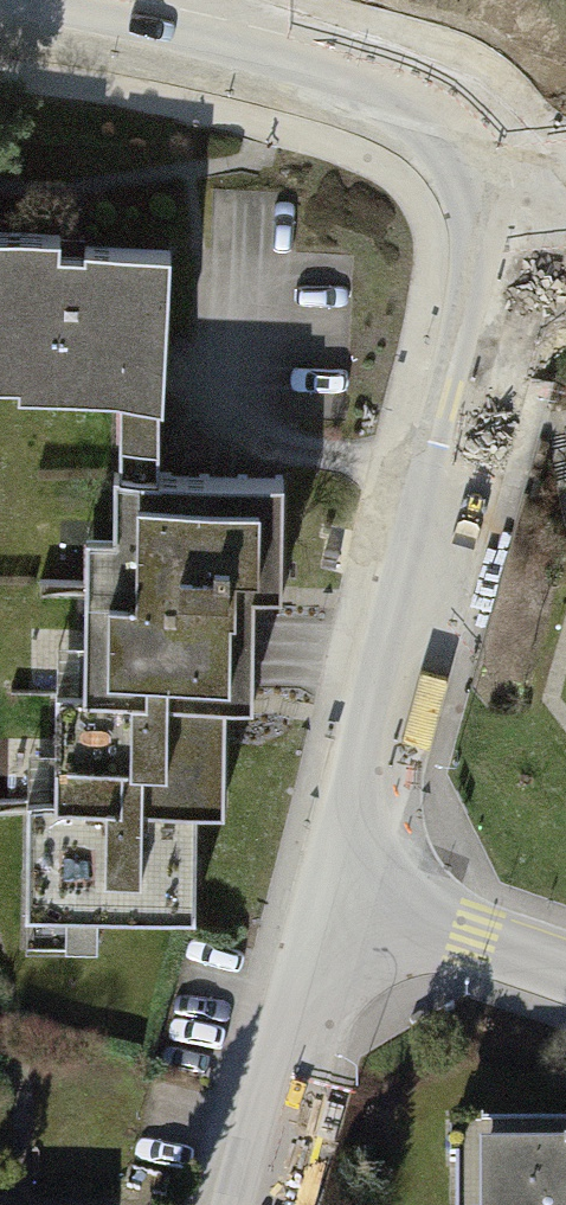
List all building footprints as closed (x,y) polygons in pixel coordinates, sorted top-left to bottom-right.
[(164,413),(172,254),(0,245),(0,404),(164,413)] [(193,927),(194,819),(221,819),(222,707),(253,707),(254,600),(285,600),(286,484),(114,482),(113,550),(85,550),(84,704),(55,703),(54,813),(26,813),(25,926),(193,927)] [(458,1204),(565,1204),(565,1144),(457,1145),(458,1204)]
